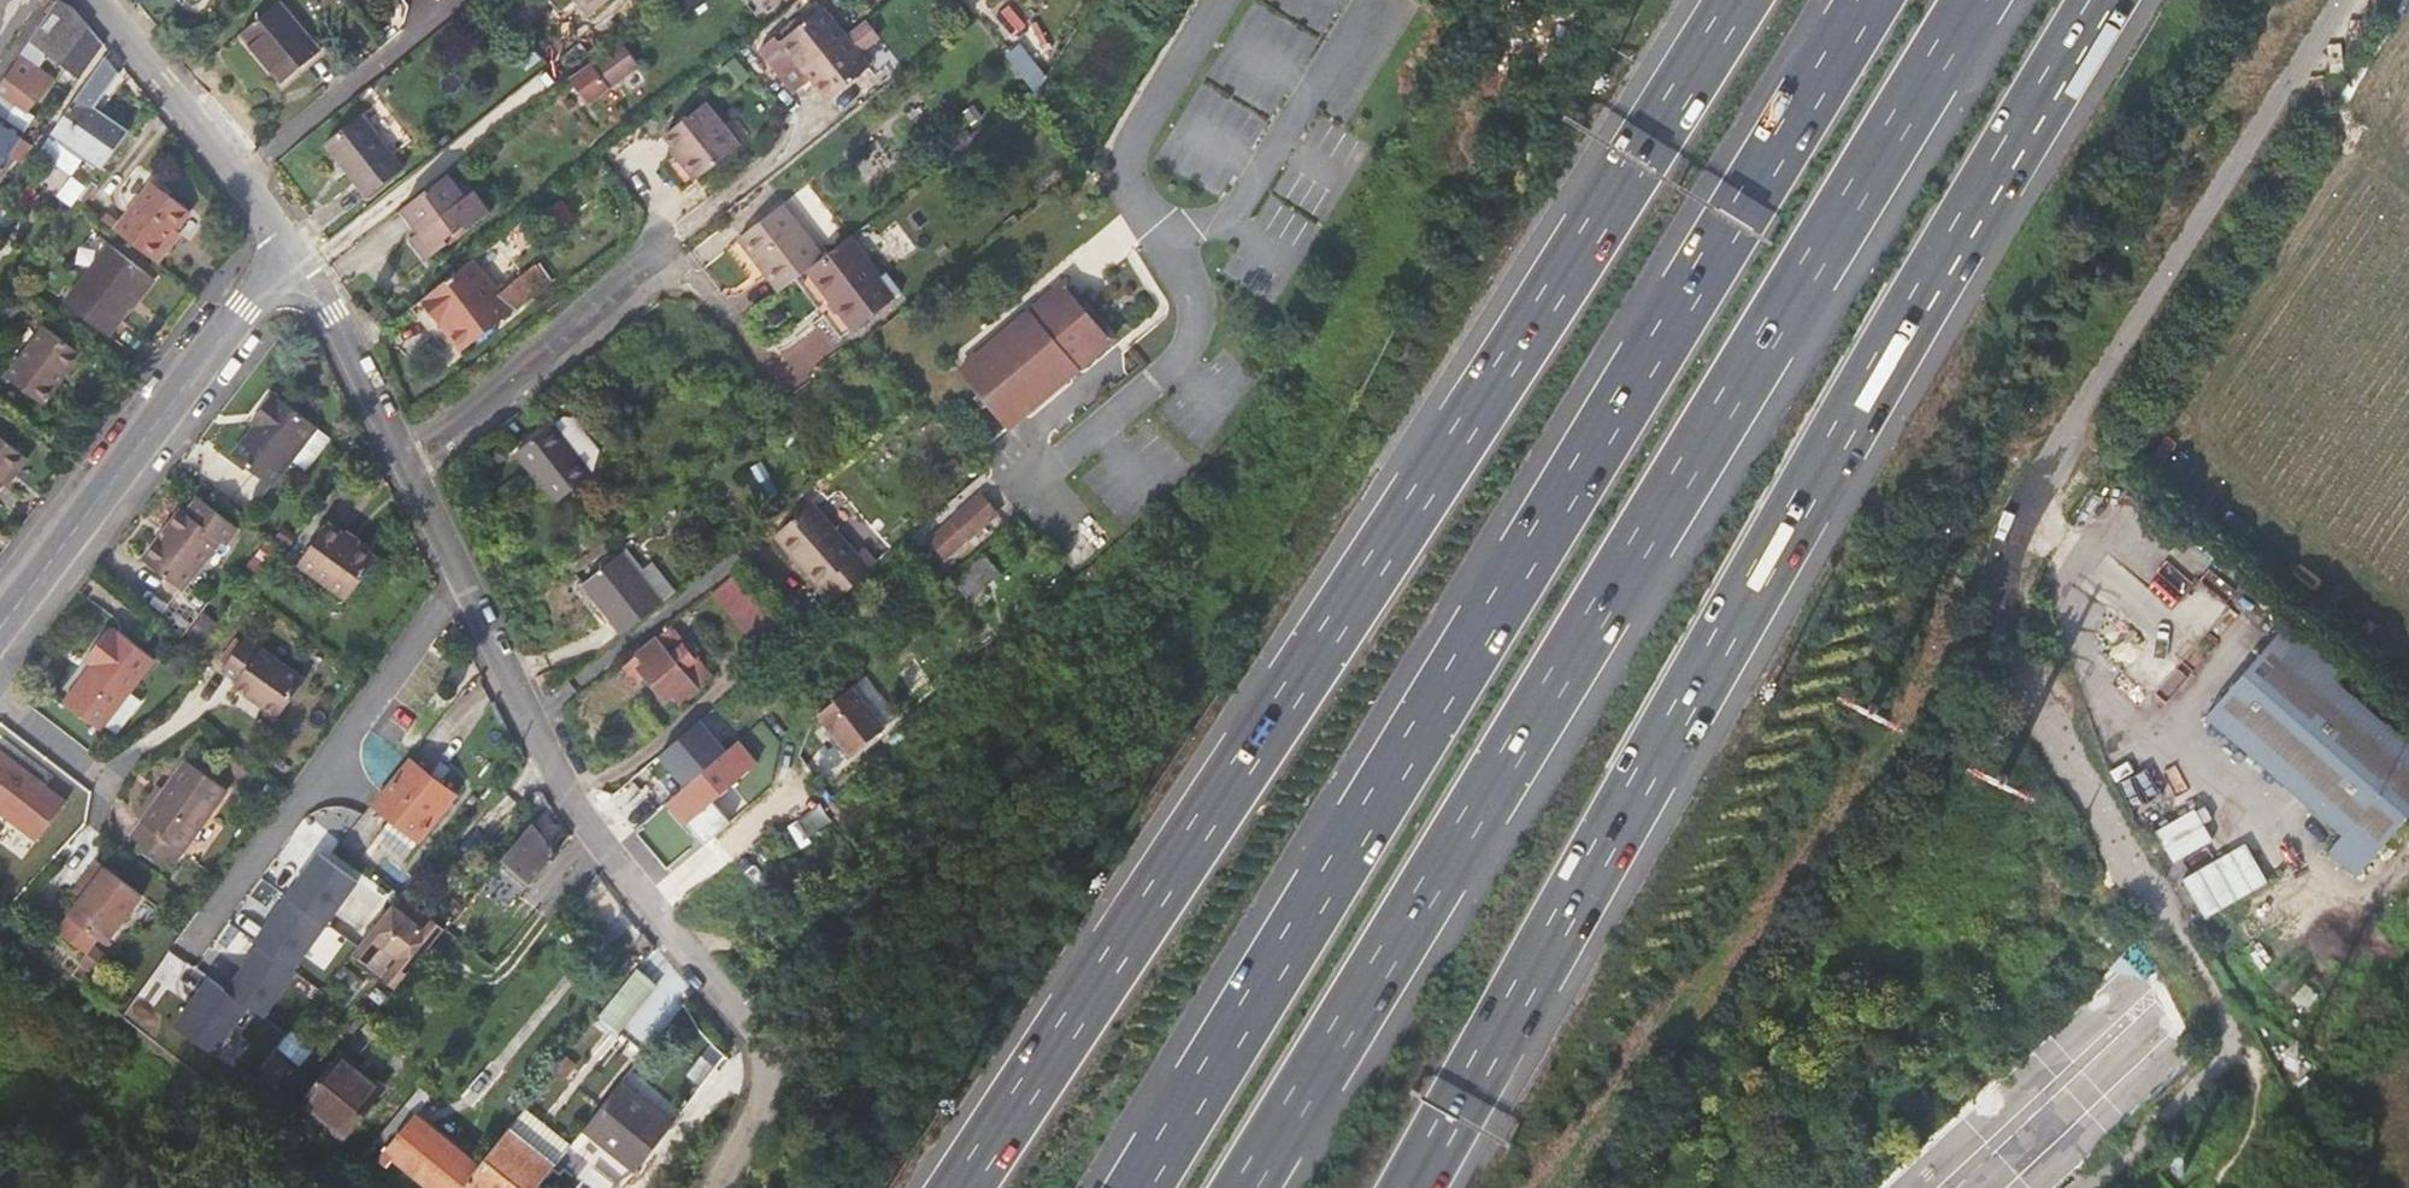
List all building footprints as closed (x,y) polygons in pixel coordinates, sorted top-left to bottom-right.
[(69,0),(57,0),(0,84),(0,92),(4,95),(11,83),(36,100),(51,77),(37,67),(46,54),(79,78),(103,44),(69,0)] [(590,13),(605,0),(579,0),(590,13)] [(318,54),(277,5),(243,34),(284,83),(318,54)] [(1007,8),(995,18),(1005,30),(1018,20),(1007,8)] [(843,60),(870,39),(859,26),(841,41),(818,11),(778,42),(776,38),(761,51),(795,93),(810,82),(812,85),(843,60)] [(642,57),(624,33),(595,55),(615,80),(642,57)] [(889,62),(870,39),(843,60),(812,85),(825,101),(863,70),(869,77),(889,62)] [(100,171),(129,132),(97,109),(121,75),(107,58),(53,134),(100,171)] [(593,103),(615,86),(594,59),(572,76),(593,103)] [(696,177),(738,143),(708,103),(668,135),(681,151),(686,157),(683,160),(696,177)] [(373,153),(385,143),(361,115),(328,143),(351,171),(373,153)] [(0,119),(0,178),(27,138),(0,119)] [(405,165),(385,143),(373,153),(351,171),(371,194),(405,165)] [(740,146),(738,143),(696,177),(698,179),(740,146)] [(666,163),(685,186),(696,177),(683,160),(686,157),(681,151),(666,163)] [(446,172),(400,207),(418,231),(411,238),(426,258),(489,209),(472,188),(465,195),(446,172)] [(696,177),(685,186),(687,189),(698,179),(696,177)] [(113,233),(155,265),(167,249),(162,245),(185,212),(150,185),(113,233)] [(820,315),(838,338),(900,290),(884,271),(879,276),(849,237),(823,258),(781,205),(738,240),(779,292),(793,281),(820,315)] [(151,282),(107,248),(62,306),(106,339),(151,282)] [(506,290),(476,254),(416,302),(458,356),(548,283),(535,266),(506,290)] [(1122,344),(1069,285),(965,380),(1019,439),(1122,344)] [(833,342),(838,338),(820,315),(815,319),(833,342)] [(77,355),(43,328),(6,378),(39,405),(77,355)] [(325,420),(281,386),(267,405),(271,408),(242,448),(281,478),(325,420)] [(572,454),(587,442),(571,424),(563,423),(554,431),(552,430),(517,457),(557,508),(593,479),(572,454)] [(599,457),(587,442),(572,454),(593,479),(599,457)] [(0,444),(0,481),(5,475),(9,478),(22,461),(0,444)] [(949,557),(1002,510),(983,488),(929,536),(949,557)] [(246,522),(207,492),(194,507),(190,504),(151,552),(191,581),(229,534),(234,537),(246,522)] [(822,587),(835,602),(885,558),(870,542),(863,549),(819,501),(780,534),(825,584),(822,587)] [(383,551),(335,516),(306,556),(353,592),(383,551)] [(994,566),(975,543),(947,567),(967,590),(994,566)] [(629,636),(667,605),(625,556),(588,585),(629,636)] [(2283,679),(2312,646),(2284,622),(2256,656),(2283,679)] [(197,638),(216,652),(226,639),(207,624),(197,638)] [(120,632),(113,627),(90,657),(96,661),(67,699),(103,727),(157,658),(122,629),(120,632)] [(307,675),(249,632),(226,663),(241,674),(237,680),(281,713),(307,675)] [(713,683),(673,632),(629,667),(642,684),(646,682),(661,700),(669,694),(681,710),(713,683)] [(2408,753),(2408,749),(2330,683),(2340,670),(2312,646),(2283,679),(2256,656),(2203,718),(2337,834),(2324,851),(2353,876),(2404,817),(2375,793),(2408,753)] [(844,683),(814,709),(847,748),(878,722),(844,683)] [(673,795),(733,741),(710,715),(650,768),(673,795)] [(664,803),(681,820),(684,823),(751,762),(733,741),(673,795),(664,803)] [(66,800),(0,748),(0,806),(38,836),(66,800)] [(2404,817),(2408,810),(2408,753),(2375,793),(2404,817)] [(229,788),(188,758),(133,835),(173,865),(229,788)] [(457,796),(410,759),(376,803),(424,840),(457,796)] [(2172,858),(2214,842),(2201,809),(2160,825),(2172,858)] [(559,852),(535,821),(506,856),(535,880),(559,852)] [(173,1024),(237,1064),(307,953),(329,966),(362,914),(368,918),(391,881),(307,829),(295,849),(306,856),(227,983),(206,970),(173,1024)] [(2185,876),(2207,915),(2270,880),(2248,840),(2185,876)] [(95,861),(84,876),(93,883),(81,898),(68,915),(106,944),(141,898),(95,861)] [(93,883),(84,876),(72,891),(81,898),(93,883)] [(356,950),(399,983),(447,925),(436,916),(426,928),(401,907),(409,896),(403,891),(356,950)] [(426,928),(436,916),(409,896),(401,907),(426,928)] [(593,1000),(606,1012),(633,976),(620,965),(593,1000)] [(606,1012),(601,1017),(618,1031),(655,983),(638,970),(633,976),(606,1012)] [(348,1043),(314,1085),(356,1121),(391,1080),(348,1043)] [(276,1052),(254,1078),(272,1093),(294,1067),(276,1052)] [(587,1125),(636,1165),(671,1121),(621,1082),(587,1125)] [(425,1187),(466,1187),(469,1184),(481,1168),(417,1117),(414,1121),(403,1112),(376,1144),(389,1154),(387,1157),(425,1187)] [(554,1166),(510,1131),(481,1168),(469,1184),(474,1187),(537,1187),(554,1166)]
